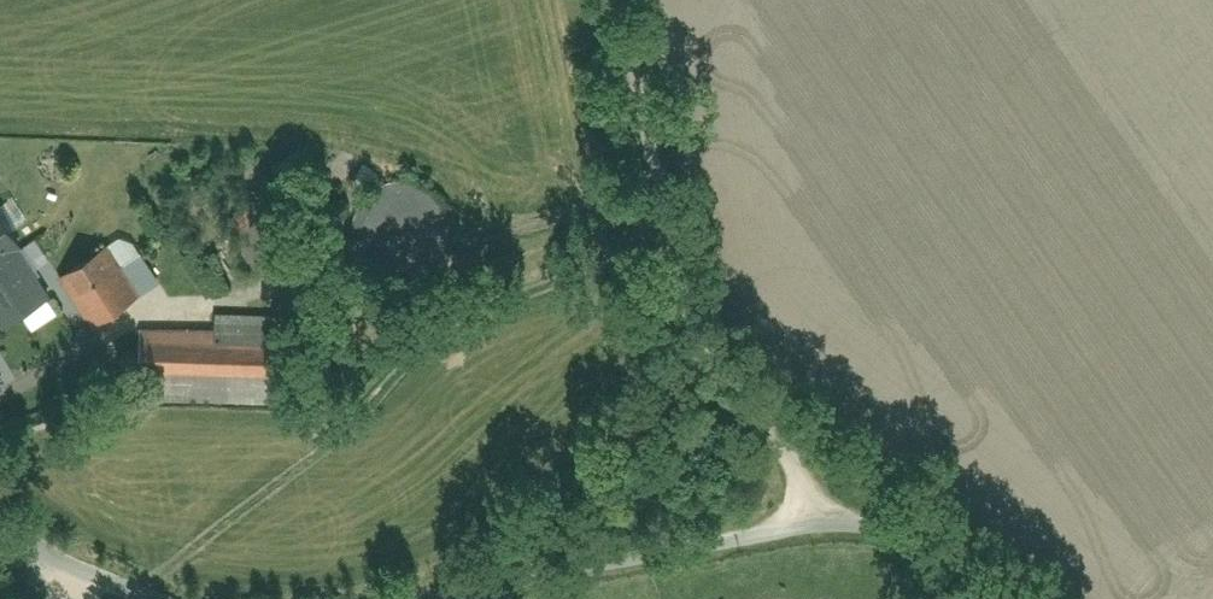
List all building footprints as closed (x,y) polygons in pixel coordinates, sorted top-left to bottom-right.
[(371,197),(360,215),(357,240),(364,258),(382,275),(401,281),(417,281),(437,272),(451,255),(457,228),(450,206),(434,190),(403,182),(383,188),(371,197)] [(277,196),(232,225),(262,272),(307,243),(277,196)] [(135,241),(114,255),(88,217),(43,248),(100,329),(165,284),(135,241)] [(282,321),(224,318),(223,331),(145,327),(144,373),(279,379),(282,321)]
